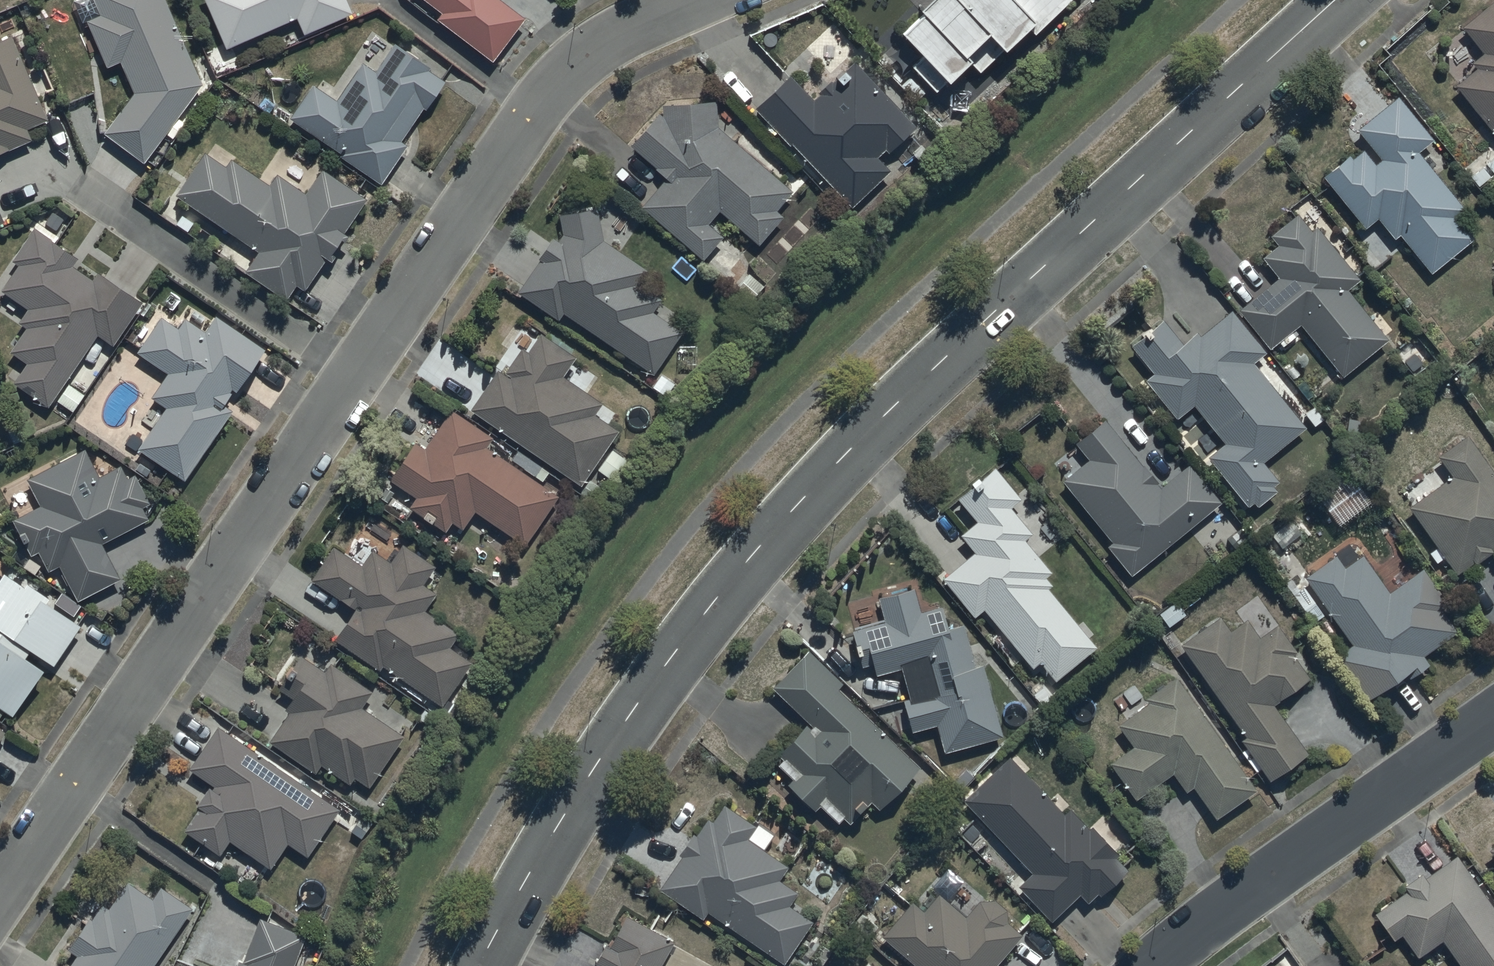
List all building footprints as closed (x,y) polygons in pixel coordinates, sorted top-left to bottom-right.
[(166,0),(95,0),(99,9),(84,17),(106,62),(119,56),(134,86),(102,127),(144,157),(164,129),(172,135),(184,118),(177,113),(201,79),(166,0)] [(348,0),(206,0),(224,42),(295,12),(302,29),(351,8),(348,0)] [(438,7),(434,12),(489,56),(523,13),(506,0),(430,0),(438,7)] [(912,68),(935,93),(947,82),(943,78),(964,57),(978,72),(1000,51),(998,49),(1031,17),(1041,27),(1069,0),(920,0),(917,3),(921,7),(901,27),(926,54),(912,68)] [(1452,78),(1493,130),(1493,0),(1485,0),(1459,20),(1481,47),(1469,56),(1473,61),(1452,78)] [(30,134),(25,123),(46,113),(10,31),(0,35),(0,147),(30,134)] [(312,79),(289,112),(340,147),(338,150),(380,179),(407,140),(399,134),(421,101),(425,104),(444,76),(427,65),(429,62),(394,38),(375,66),(361,56),(334,94),(312,79)] [(787,69),(751,103),(849,201),(886,164),(875,153),(883,144),(885,147),(912,120),(851,55),(844,62),(840,57),(830,66),(834,70),(816,87),(817,88),(811,95),(787,69)] [(1464,203),(1416,146),(1432,134),(1394,89),(1354,122),(1380,152),(1371,159),(1360,145),(1350,152),(1347,148),(1320,170),(1363,221),(1375,211),(1393,233),(1398,229),(1430,267),(1471,232),(1454,211),(1464,203)] [(789,184),(715,122),(714,96),(659,99),(660,104),(628,141),(665,172),(639,202),(700,253),(719,229),(704,217),(716,204),(756,238),(780,209),(773,204),(789,184)] [(204,147),(175,189),(257,246),(243,265),(284,293),(294,279),(302,285),(324,253),(328,255),(334,247),(330,244),(338,232),(343,235),(348,228),(344,225),(366,194),(322,163),(303,188),(275,169),(268,180),(228,152),(223,160),(204,147)] [(555,315),(560,308),(652,368),(679,327),(649,307),(659,292),(636,278),(645,264),(601,235),(595,200),(556,207),(560,231),(556,236),(550,230),(543,239),(530,229),(520,243),(510,236),(490,264),(516,283),(514,286),(555,315)] [(1385,335),(1345,285),(1357,275),(1313,221),(1308,225),(1295,209),(1269,230),(1276,240),(1261,252),(1276,271),(1237,303),(1269,343),(1276,337),(1280,342),(1294,331),(1290,325),(1298,318),(1340,370),(1385,335)] [(95,329),(111,340),(140,297),(96,267),(91,274),(71,261),(77,252),(32,222),(10,256),(16,260),(0,283),(0,285),(28,304),(19,317),(25,321),(8,346),(25,357),(12,377),(47,401),(51,395),(70,408),(83,389),(64,376),(95,329)] [(1152,366),(1143,373),(1174,412),(1191,398),(1223,437),(1205,451),(1245,501),(1252,496),(1255,501),(1274,485),(1271,482),(1279,476),(1262,455),(1304,421),(1252,356),(1264,346),(1228,302),(1196,328),(1193,325),(1180,336),(1160,312),(1128,338),(1152,366)] [(262,343),(215,310),(203,327),(182,313),(176,322),(159,311),(135,347),(166,368),(150,392),(164,402),(140,437),(132,432),(125,442),(134,448),(137,444),(183,475),(231,404),(223,398),(230,387),(228,385),(230,383),(234,386),(262,343)] [(495,364),(467,403),(578,480),(590,462),(611,476),(624,456),(604,442),(616,425),(591,408),(599,397),(560,370),(572,352),(538,328),(526,345),(520,341),(501,368),(495,364)] [(556,489),(484,441),(490,431),(448,403),(422,442),(412,436),(388,473),(415,491),(409,501),(444,525),(450,516),(460,523),(472,505),(523,539),(556,489)] [(1087,455),(1061,475),(1109,537),(1104,541),(1126,570),(1219,497),(1187,457),(1156,481),(1101,410),(1071,434),(1087,455)] [(1406,500),(1453,569),(1493,541),(1493,468),(1467,429),(1436,450),(1450,470),(1406,500)] [(83,444),(26,473),(39,500),(11,515),(29,550),(37,546),(48,566),(58,560),(77,596),(119,574),(100,537),(147,513),(141,501),(148,497),(133,468),(125,472),(119,460),(97,471),(83,444)] [(973,545),(939,572),(971,610),(980,602),(1031,661),(1038,655),(1054,674),(1093,640),(1091,637),(1094,634),(1083,621),(1080,623),(1046,583),(1050,579),(1043,571),(1049,565),(1022,534),(1030,527),(1009,502),(1020,493),(991,458),(953,491),(975,515),(959,529),(973,545)] [(360,559),(332,540),(310,574),(352,603),(332,632),(379,663),(381,659),(440,700),(470,656),(447,640),(457,626),(423,604),(435,587),(421,578),(433,560),(402,538),(388,557),(370,545),(360,559)] [(1387,586),(1360,549),(1343,561),(1333,548),(1300,572),(1349,638),(1330,652),(1361,693),(1399,665),(1406,675),(1428,659),(1420,649),(1456,623),(1442,604),(1447,600),(1419,562),(1387,586)] [(41,660),(25,649),(30,643),(51,658),(79,619),(71,613),(76,606),(54,590),(50,597),(26,580),(23,583),(2,567),(0,570),(0,712),(4,706),(10,710),(41,660)] [(999,731),(981,657),(971,659),(961,616),(945,620),(940,600),(917,605),(910,580),(875,589),(881,614),(847,623),(856,661),(869,658),(872,670),(898,664),(905,691),(901,692),(909,725),(932,719),(939,746),(999,731)] [(1219,610),(1176,638),(1266,773),(1306,747),(1272,697),(1308,673),(1292,649),(1296,646),(1276,617),(1256,630),(1245,613),(1229,624),(1219,610)] [(840,679),(804,643),(771,677),(808,713),(776,747),(780,751),(774,758),(790,773),(782,781),(808,807),(816,799),(834,818),(841,811),(847,816),(866,796),(875,805),(917,762),(836,683),(840,679)] [(403,730),(360,701),(370,686),(328,658),(323,666),(298,649),(276,682),(291,692),(282,704),(288,707),(269,736),(314,766),(319,759),(349,778),(353,772),(368,781),(403,730)] [(1214,811),(1254,782),(1175,671),(1144,693),(1147,697),(1115,719),(1129,740),(1108,756),(1134,793),(1168,768),(1182,787),(1192,780),(1214,811)] [(337,804),(216,721),(187,763),(208,778),(195,798),(199,801),(183,824),(219,849),(229,835),(269,863),(286,837),(305,850),(337,804)] [(1060,810),(1007,750),(960,792),(1028,869),(1017,879),(1048,913),(1075,888),(1083,897),(1095,886),(1097,888),(1124,864),(1112,850),(1115,847),(1090,819),(1085,823),(1068,804),(1060,810)] [(782,957),(810,913),(788,899),(796,886),(775,872),(784,859),(745,834),(755,819),(723,799),(712,816),(706,812),(696,827),(690,823),(674,847),(677,849),(655,883),(699,911),(702,906),(782,957)] [(1484,842),(1493,857),(1493,835),(1484,842)] [(1493,957),(1493,905),(1455,848),(1421,870),(1418,866),(1400,879),(1404,884),(1371,908),(1392,936),(1400,931),(1415,951),(1438,935),(1460,965),(1482,965),(1493,957)] [(190,903),(159,882),(151,895),(125,877),(108,902),(101,898),(91,914),(88,912),(68,943),(76,948),(64,965),(147,965),(190,903)] [(877,930),(918,965),(991,965),(1022,931),(1005,918),(1005,916),(1005,915),(1005,914),(1005,913),(1005,912),(1005,910),(1004,909),(1004,908),(1003,907),(1003,906),(1002,905),(1002,904),(1001,903),(1000,902),(999,901),(998,900),(997,899),(996,898),(995,898),(994,897),(993,897),(992,896),(991,896),(990,895),(988,895),(987,895),(986,895),(985,895),(983,895),(982,895),(981,895),(980,895),(978,896),(977,896),(976,897),(963,911),(937,888),(922,905),(909,894),(877,930)] [(597,965),(658,965),(654,964),(670,935),(623,907),(606,937),(601,934),(589,956),(599,962),(597,965)] [(304,931),(258,913),(242,955),(237,953),(232,965),(290,965),(304,931)] [(865,955),(856,965),(878,965),(865,955)] [(208,957),(205,965),(231,965),(208,957)]
